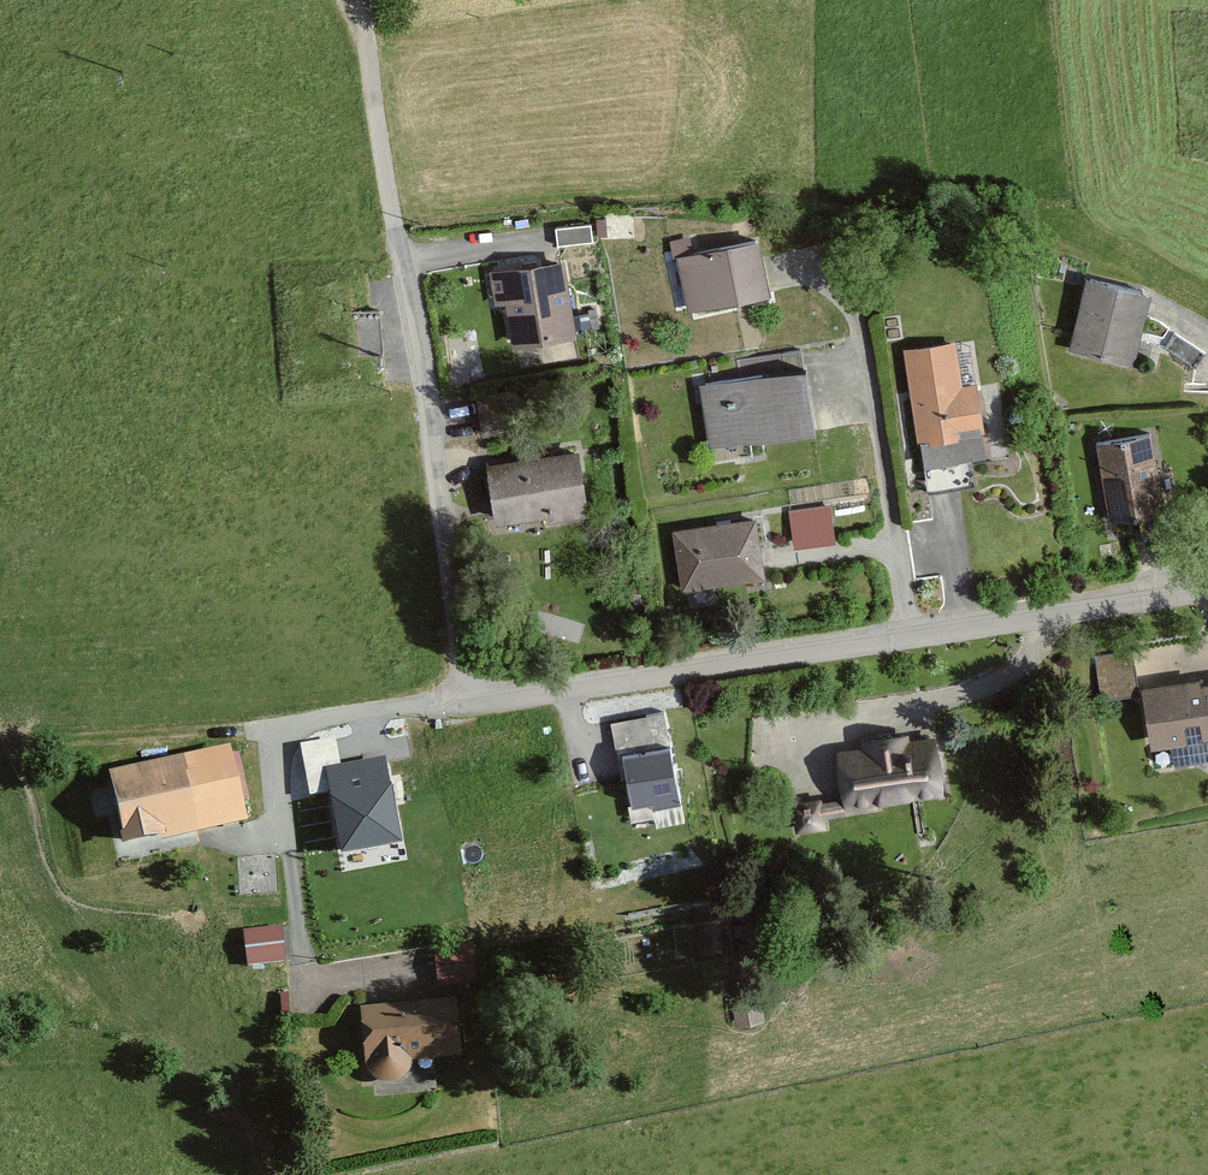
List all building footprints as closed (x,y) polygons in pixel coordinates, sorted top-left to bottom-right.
[(557,230),(559,248),(593,243),(591,226),(557,230)] [(779,298),(769,245),(682,261),(692,314),(779,298)] [(356,317),(350,264),(278,272),(292,398),(365,390),(361,359),(386,356),(382,314),(356,317)] [(584,341),(573,264),(492,276),(497,311),(512,309),(518,350),(584,341)] [(1141,369),(1161,299),(1094,281),(1075,351),(1141,369)] [(450,321),(458,367),(484,363),(476,316),(450,321)] [(968,392),(962,346),(908,353),(921,448),(928,447),(931,469),(926,470),(929,493),(976,487),(973,467),(1015,461),(1005,387),(968,392)] [(824,437),(816,376),(705,390),(713,452),(824,437)] [(1170,514),(1162,440),(1105,446),(1113,520),(1170,514)] [(596,519),(587,453),(492,467),(502,533),(596,519)] [(839,544),(834,510),(792,516),(797,550),(839,544)] [(771,581),(763,523),(677,535),(686,593),(771,581)] [(1137,699),(1133,660),(1099,663),(1102,703),(1137,699)] [(1153,693),(1162,754),(1207,748),(1207,685),(1153,693)] [(663,707),(610,718),(630,815),(684,804),(663,707)] [(941,796),(934,743),(843,755),(849,808),(941,796)] [(254,822),(237,749),(116,776),(133,849),(254,822)] [(387,751),(325,763),(342,853),(404,841),(387,751)] [(287,964),(282,929),(245,935),(251,969),(287,964)] [(475,942),(435,946),(439,986),(480,982),(475,942)] [(770,1024),(765,998),(735,1004),(740,1029),(770,1024)] [(472,1062),(466,1006),(365,1015),(371,1082),(417,1078),(416,1067),(472,1062)]
